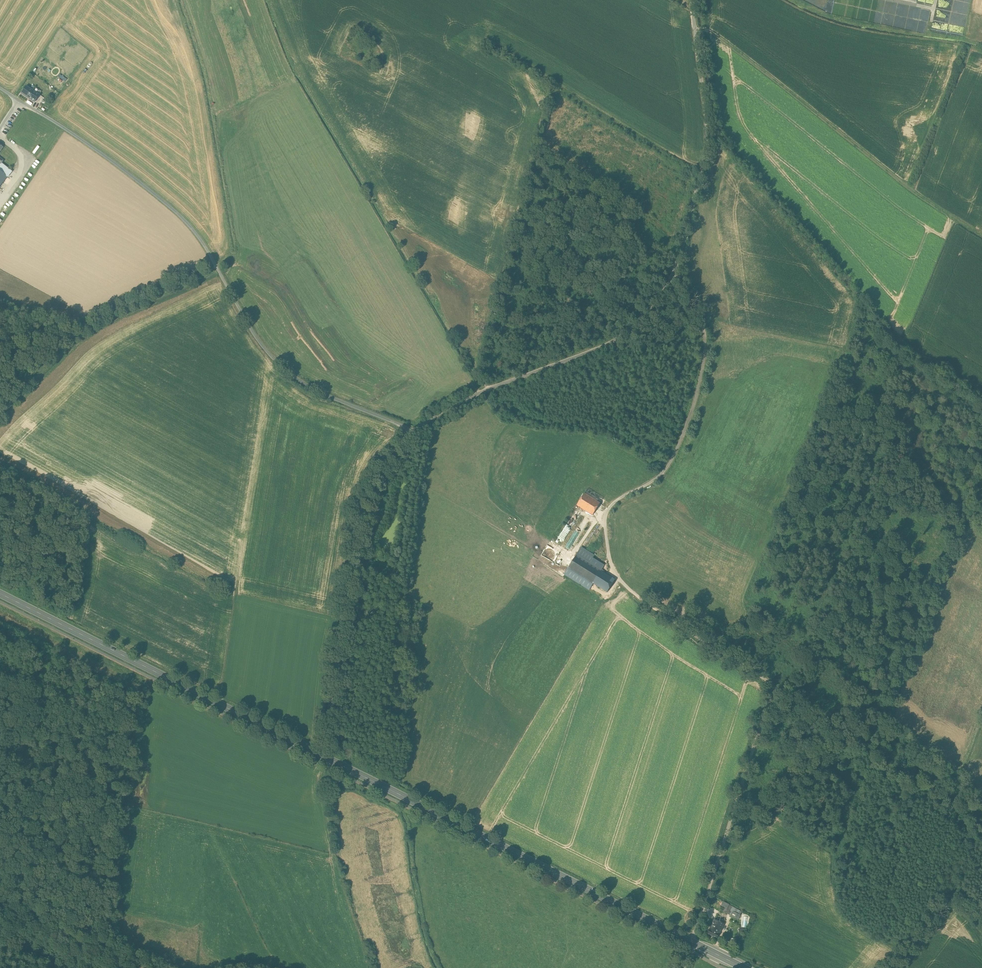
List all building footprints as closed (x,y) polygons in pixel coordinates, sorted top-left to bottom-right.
[(33,91),(31,89),(30,89),(26,86),(21,94),(28,98),(33,91)] [(34,102),(37,98),(39,95),(33,91),(28,98),(34,102)] [(5,175),(6,175),(9,171),(0,164),(0,165),(0,171),(5,175)] [(584,493),(600,503),(603,499),(587,489),(584,493)] [(600,503),(584,493),(577,505),(593,515),(600,503)] [(624,528),(624,535),(630,535),(629,524),(627,524),(627,522),(621,522),(622,528),(624,528)] [(594,556),(581,548),(576,555),(589,563),(592,558),(594,556)] [(589,563),(576,555),(565,574),(589,589),(593,583),(601,570),(601,571),(604,566),(592,558),(589,563)] [(601,571),(601,570),(593,583),(596,585),(607,592),(615,579),(601,571)] [(662,603),(672,608),(674,604),(664,599),(662,603)] [(737,913),(734,911),(730,909),(729,910),(723,907),(722,910),(729,914),(730,913),(733,914),(732,916),(735,918),(737,913)] [(724,923),(715,919),(713,923),(722,928),(724,923)] [(722,928),(713,923),(710,929),(707,933),(717,938),(719,934),(722,928)]
